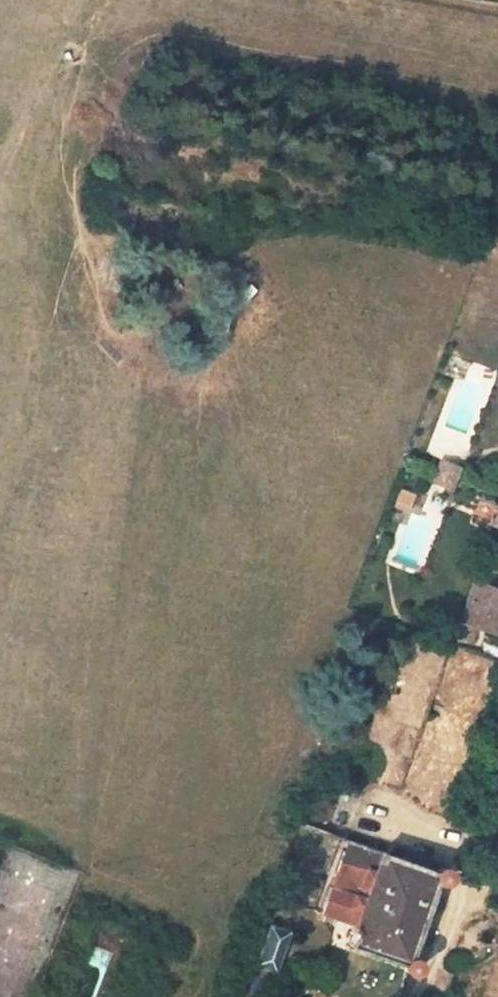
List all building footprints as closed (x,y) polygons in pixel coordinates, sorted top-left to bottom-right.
[(441,455),(431,478),(448,485),(458,462),(441,455)] [(458,638),(477,645),(484,624),(497,629),(497,595),(481,589),(470,619),(466,617),(458,638)] [(456,870),(454,867),(450,864),(445,863),(439,864),(433,871),(350,842),(334,884),(331,884),(321,913),(357,928),(352,944),(405,965),(406,972),(413,975),(417,974),(423,968),(421,961),(417,958),(412,955),(437,885),(442,887),(447,887),(451,886),(455,882),(456,876),(456,870)] [(283,955),(291,934),(283,931),(269,927),(256,963),(277,971),(283,955)]
